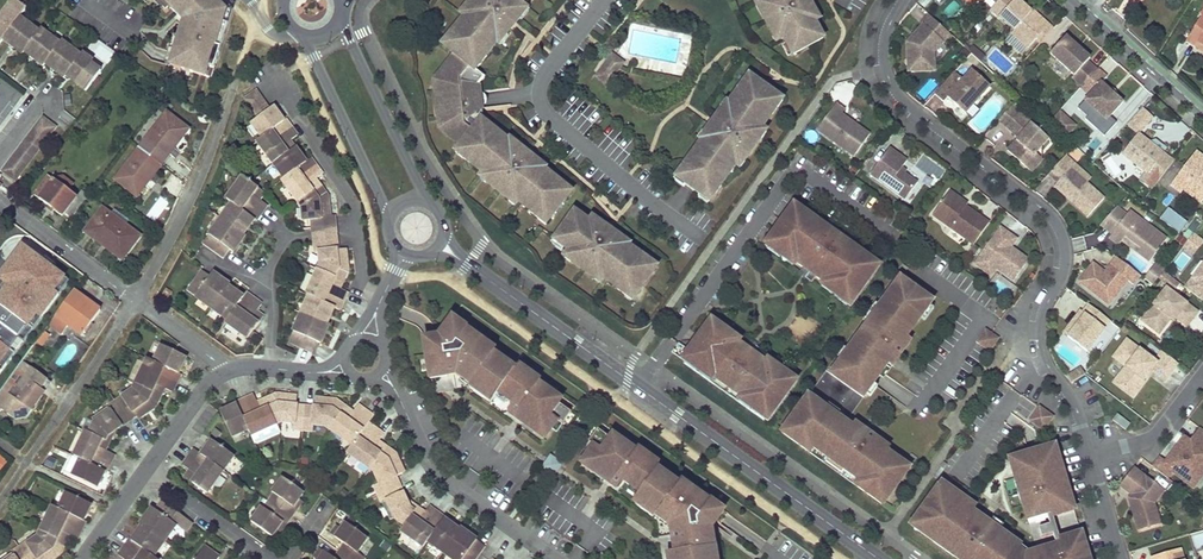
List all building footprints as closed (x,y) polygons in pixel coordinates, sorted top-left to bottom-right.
[(175,12),(182,20),(170,57),(168,63),(212,80),(233,7),(225,0),(163,0),(175,12)] [(517,201),(536,217),(542,210),(549,217),(565,196),(558,190),(563,184),(543,168),(544,166),(497,127),(496,129),(488,123),(483,129),(476,123),(481,116),(482,115),(479,83),(485,76),(469,63),(474,56),(481,61),(497,41),(499,43),(510,30),(508,28),(515,19),(517,21),(523,13),(519,10),(524,4),(527,0),(471,0),(466,6),(470,9),(465,15),(449,34),(455,40),(449,47),(456,53),(445,66),(444,65),(437,74),(439,75),(445,81),(445,99),(442,99),(442,107),(445,107),(445,119),(440,123),(438,125),(443,130),(444,129),(451,137),(452,136),(460,143),(467,149),(462,156),(482,171),(488,176),(485,180),(508,199),(511,196),(517,201)] [(792,56),(824,39),(815,23),(820,21),(816,14),(814,15),(809,7),(812,5),(809,0),(761,0),(758,1),(762,8),(764,7),(769,15),(763,18),(769,28),(771,27),(776,35),(773,37),(777,43),(783,40),(792,56)] [(1045,31),(1030,16),(1032,14),(1017,0),(999,19),(1014,32),(1011,35),(1028,50),(1036,42),(1045,31)] [(519,10),(523,13),(528,7),(524,4),(519,10)] [(470,9),(466,6),(461,12),(465,15),(470,9)] [(1040,46),(1053,31),(1033,13),(1032,14),(1030,16),(1045,31),(1036,42),(1040,46)] [(953,36),(931,15),(923,24),(925,26),(918,33),(920,35),(916,39),(914,37),(909,43),(910,71),(935,70),(935,52),(944,43),(945,44),(953,36)] [(1188,42),(1200,49),(1202,45),(1202,46),(1202,18),(1188,42)] [(67,73),(77,81),(90,63),(86,60),(86,56),(81,53),(78,58),(72,53),(72,47),(62,40),(59,43),(57,41),(56,37),(48,31),(43,31),(41,30),(39,33),(35,31),(36,26),(26,20),(22,21),(19,19),(4,39),(24,54),(26,51),(44,65),(46,62),(65,76),(67,73)] [(455,40),(449,34),(442,42),(449,47),(455,40)] [(1081,88),(1096,72),(1088,63),(1090,61),(1066,38),(1051,55),(1074,77),(1072,79),(1081,88)] [(976,46),(970,50),(979,62),(984,58),(976,46)] [(607,88),(627,66),(612,53),(593,76),(607,88)] [(956,72),(936,94),(946,103),(950,99),(967,113),(992,86),(974,70),(965,80),(956,72)] [(1106,79),(1097,71),(1096,72),(1081,88),(1076,93),(1085,101),(1084,103),(1106,123),(1122,105),(1115,98),(1109,92),(1101,85),(1106,79)] [(1023,78),(1016,72),(1006,83),(1013,89),(1023,78)] [(439,75),(434,80),(434,115),(440,123),(445,119),(445,107),(442,107),(442,99),(445,99),(445,81),(439,75)] [(749,76),(744,84),(750,88),(755,81),(749,76)] [(927,102),(939,85),(929,78),(917,95),(927,102)] [(1032,86),(1023,78),(1013,89),(1022,97),(1032,86)] [(681,182),(701,197),(706,190),(713,195),(777,109),(770,104),(776,96),(755,81),(750,88),(744,84),(714,124),(679,170),(686,175),(681,182)] [(257,91),(244,100),(257,118),(270,109),(257,91)] [(770,104),(777,109),(783,101),(776,96),(770,104)] [(838,103),(819,129),(856,156),(872,134),(843,113),(846,109),(838,103)] [(257,118),(252,122),(263,137),(271,131),(277,138),(292,127),(286,119),(284,120),(273,106),(270,109),(257,118)] [(1012,107),(1000,120),(1007,126),(1019,113),(1012,107)] [(1142,109),(1131,121),(1141,131),(1153,118),(1142,109)] [(1052,120),(1070,135),(1077,126),(1060,111),(1052,120)] [(161,166),(188,130),(167,112),(139,149),(161,166)] [(1019,113),(1007,126),(1019,137),(1022,140),(1018,143),(1016,141),(1006,151),(1023,166),(1034,155),(1048,140),(1019,113)] [(42,116),(3,170),(16,180),(55,126),(42,116)] [(488,123),(481,116),(476,123),(483,129),(488,123)] [(1137,135),(1141,131),(1131,121),(1127,126),(1137,135)] [(263,137),(258,141),(274,163),(291,151),(286,143),(290,140),(297,135),(292,127),(277,138),(271,131),(263,137)] [(1157,182),(1173,162),(1163,154),(1161,156),(1148,146),(1149,144),(1137,135),(1122,155),(1157,182)] [(291,151),(296,147),(290,140),(286,143),(291,151)] [(467,149),(460,143),(454,150),(462,156),(467,149)] [(1161,156),(1163,154),(1149,144),(1148,146),(1161,156)] [(291,151),(274,163),(285,178),(287,176),(297,169),(302,176),(312,169),(316,166),(311,158),(306,161),(296,147),(291,151)] [(891,147),(872,174),(906,200),(919,182),(906,173),(902,170),(904,167),(909,160),(891,147)] [(161,166),(139,149),(115,180),(137,197),(161,166)] [(1195,153),(1174,181),(1184,189),(1182,190),(1200,205),(1202,201),(1202,159),(1195,153)] [(1034,155),(1023,166),(1030,172),(1040,161),(1034,155)] [(1086,183),(1071,169),(1075,164),(1066,156),(1049,174),(1058,182),(1055,186),(1088,216),(1104,198),(1086,183)] [(1075,164),(1071,169),(1086,183),(1091,178),(1075,164)] [(285,178),(282,180),(299,202),(311,193),(313,191),(312,190),(314,187),(311,182),(315,179),(322,174),(316,166),(312,169),(302,176),(297,169),(287,176),(285,178)] [(686,175),(679,170),(675,177),(681,182),(686,175)] [(488,176),(482,171),(479,175),(485,180),(488,176)] [(78,198),(47,174),(32,193),(63,218),(66,213),(71,219),(89,195),(83,191),(78,198)] [(243,177),(226,199),(233,204),(241,210),(246,202),(261,213),(267,204),(262,201),(252,193),(257,187),(243,177)] [(314,187),(319,184),(315,179),(311,182),(314,187)] [(1184,189),(1174,181),(1170,186),(1180,193),(1182,190),(1184,189)] [(311,193),(299,202),(302,207),(305,229),(313,228),(336,225),(334,216),(329,216),(326,194),(319,184),(314,187),(312,190),(313,191),(311,193)] [(558,190),(565,196),(570,190),(563,184),(558,190)] [(262,201),(267,194),(257,187),(252,193),(262,201)] [(701,197),(708,202),(713,195),(706,190),(701,197)] [(953,190),(935,214),(976,243),(992,222),(968,205),(961,199),(963,197),(953,190)] [(160,196),(149,212),(159,218),(169,203),(160,196)] [(511,196),(508,199),(514,204),(517,201),(511,196)] [(241,210),(233,204),(222,219),(243,234),(254,219),(256,220),(261,213),(246,202),(241,210)] [(769,245),(768,246),(793,264),(796,260),(805,267),(810,271),(806,277),(813,282),(817,276),(825,282),(823,285),(847,303),(848,302),(851,304),(881,264),(865,253),(863,256),(843,241),(845,238),(829,227),(827,230),(807,215),(810,212),(796,202),(766,243),(769,245)] [(106,248),(123,260),(140,236),(126,225),(129,220),(114,209),(110,214),(102,208),(83,232),(93,239),(96,234),(109,244),(106,248)] [(1169,209),(1160,219),(1179,235),(1188,224),(1169,209)] [(542,210),(536,217),(544,223),(549,217),(542,210)] [(642,268),(647,260),(639,254),(638,256),(619,243),(622,239),(605,227),(603,229),(589,219),(588,221),(573,210),(553,238),(563,245),(562,246),(567,250),(566,252),(572,256),(569,260),(576,266),(578,264),(587,271),(591,265),(599,270),(618,284),(616,286),(624,292),(630,284),(638,290),(649,274),(642,268)] [(1110,239),(1120,247),(1123,243),(1127,238),(1142,249),(1139,254),(1152,264),(1169,241),(1130,213),(1110,239)] [(243,234),(222,219),(203,244),(223,258),(228,251),(232,253),(245,235),(243,234)] [(314,243),(337,240),(336,225),(313,228),(314,243)] [(1002,228),(976,264),(992,275),(997,268),(1003,272),(1006,267),(1018,276),(1026,265),(1027,258),(1016,250),(1015,253),(1011,250),(1012,247),(1018,239),(1002,228)] [(109,244),(96,234),(93,239),(106,248),(109,244)] [(1192,235),(1183,247),(1193,254),(1202,242),(1192,235)] [(1074,251),(1086,250),(1085,237),(1072,239),(1074,251)] [(563,245),(553,238),(549,243),(559,250),(562,246),(563,245)] [(1127,238),(1123,243),(1139,254),(1142,249),(1127,238)] [(337,240),(314,243),(315,252),(319,252),(321,263),(318,269),(334,276),(333,277),(338,279),(345,263),(344,249),(338,250),(337,240)] [(1091,260),(1076,279),(1107,302),(1125,278),(1131,282),(1138,272),(1114,254),(1107,263),(1110,266),(1105,272),(1102,269),(1091,260)] [(642,268),(649,274),(655,266),(647,260),(642,268)] [(1157,264),(1146,278),(1154,285),(1165,270),(1157,264)] [(591,265),(587,271),(585,273),(593,279),(599,270),(591,265)] [(1185,289),(1202,302),(1202,301),(1202,266),(1185,289)] [(805,267),(801,273),(806,277),(810,271),(805,267)] [(1006,267),(1003,272),(1015,281),(1018,276),(1006,267)] [(334,276),(318,269),(307,295),(309,295),(323,301),(327,293),(339,298),(343,289),(335,286),(331,284),(333,277),(334,276)] [(210,276),(201,270),(185,291),(211,310),(227,289),(229,285),(212,273),(210,276)] [(901,276),(831,372),(864,395),(896,352),(897,353),(899,353),(900,353),(901,352),(902,351),(903,350),(903,348),(902,347),(902,346),(901,345),(934,300),(901,276)] [(630,284),(624,292),(632,297),(638,290),(630,284)] [(227,289),(211,310),(226,321),(236,308),(243,314),(253,299),(246,293),(241,299),(227,289)] [(1141,321),(1154,331),(1169,311),(1171,313),(1173,310),(1190,323),(1197,313),(1166,289),(1141,321)] [(89,303),(73,291),(55,317),(49,325),(61,334),(67,326),(81,335),(97,314),(87,305),(89,303)] [(323,301),(309,295),(302,312),(326,323),(333,306),(336,307),(339,298),(327,293),(323,301)] [(236,308),(226,321),(225,323),(247,339),(261,319),(253,314),(260,304),(253,299),(243,314),(236,308)] [(99,311),(89,303),(87,305),(97,314),(99,311)] [(1083,311),(1086,313),(1068,335),(1087,350),(1111,320),(1089,303),(1083,311)] [(1083,311),(1081,309),(1063,332),(1068,335),(1086,313),(1083,311)] [(1186,328),(1190,323),(1173,310),(1171,313),(1169,311),(1154,331),(1158,335),(1170,319),(1173,322),(1175,319),(1186,328)] [(326,323),(302,312),(289,341),(312,351),(317,341),(320,343),(325,333),(320,330),(322,327),(324,328),(326,323)] [(423,339),(429,373),(446,370),(447,374),(470,383),(472,381),(494,397),(498,391),(512,401),(509,406),(511,412),(516,415),(520,409),(527,413),(522,420),(535,430),(537,428),(546,434),(557,419),(563,423),(572,411),(558,401),(560,398),(538,382),(540,379),(518,363),(514,368),(500,358),(501,356),(478,340),(479,339),(465,329),(467,326),(453,316),(441,333),(442,336),(431,338),(423,339)] [(767,361),(739,340),(725,330),(728,327),(713,316),(683,356),(686,359),(686,360),(764,417),(765,416),(768,418),(797,378),(783,367),(781,370),(767,361)] [(320,330),(325,333),(329,324),(326,323),(324,328),(322,327),(320,330)] [(728,327),(725,330),(739,340),(742,336),(731,328),(731,329),(728,327)] [(1000,336),(989,328),(980,340),(991,348),(1000,336)] [(0,368),(0,392),(21,363),(33,346),(26,342),(27,340),(23,337),(0,368)] [(1164,381),(1177,365),(1161,352),(1154,362),(1150,359),(1148,361),(1141,355),(1142,353),(1126,340),(1113,356),(1126,366),(1114,382),(1132,396),(1143,381),(1141,379),(1148,369),(1151,371),(1164,381)] [(157,357),(162,347),(155,344),(150,354),(157,357)] [(157,357),(154,363),(163,368),(160,376),(176,384),(181,375),(179,374),(186,359),(175,353),(162,347),(157,357)] [(1148,361),(1150,359),(1142,353),(1141,355),(1148,361)] [(781,364),(770,356),(767,361),(781,370),(783,367),(780,365),(781,364)] [(136,386),(148,360),(141,357),(129,383),(136,386)] [(154,363),(148,360),(136,386),(152,393),(153,391),(156,392),(159,387),(164,389),(172,393),(176,384),(160,376),(163,368),(154,363)] [(21,363),(0,392),(0,411),(2,409),(15,418),(28,415),(42,394),(39,392),(47,379),(21,363)] [(1141,379),(1143,381),(1151,371),(1148,369),(1141,379)] [(1079,379),(1084,375),(1080,370),(1075,373),(1079,379)] [(1079,379),(1075,373),(1068,379),(1072,384),(1079,379)] [(152,393),(136,386),(133,391),(123,397),(115,403),(128,422),(135,417),(136,419),(156,406),(161,395),(156,392),(153,391),(152,393)] [(123,397),(133,391),(130,386),(120,392),(123,397)] [(809,392),(785,425),(813,445),(859,478),(886,498),(910,466),(874,440),(874,438),(875,437),(875,436),(874,435),(874,434),(873,433),(871,432),(870,432),(869,432),(867,433),(866,434),(809,392)] [(243,420),(248,430),(251,437),(277,425),(269,408),(266,410),(265,407),(260,409),(257,404),(253,396),(244,400),(251,416),(243,420)] [(274,397),(263,402),(265,407),(266,410),(269,408),(277,425),(282,423),(293,425),(292,430),(302,431),(305,407),(295,406),(296,399),(274,397)] [(237,406),(220,413),(232,438),(248,430),(243,420),(251,416),(244,400),(236,404),(237,406)] [(305,407),(302,431),(312,432),(313,426),(324,428),(328,431),(340,415),(342,417),(344,414),(348,410),(338,403),(315,401),(314,408),(305,407)] [(128,422),(115,403),(91,418),(94,422),(88,434),(104,442),(108,433),(110,434),(128,422)] [(340,415),(328,431),(351,447),(367,424),(373,417),(357,406),(352,413),(349,417),(344,414),(342,417),(340,415)] [(1038,406),(1034,411),(1046,421),(1050,415),(1038,406)] [(520,409),(516,415),(522,420),(527,413),(520,409)] [(936,430),(945,417),(933,409),(924,421),(936,430)] [(1046,421),(1034,411),(1028,420),(1040,429),(1046,421)] [(1129,424),(1117,415),(1112,421),(1125,430),(1129,424)] [(557,419),(546,434),(552,438),(563,423),(557,419)] [(351,447),(347,453),(369,469),(380,455),(377,454),(380,450),(375,447),(378,442),(383,435),(367,424),(351,447)] [(785,425),(782,429),(809,449),(813,445),(785,425)] [(710,544),(714,543),(712,526),(725,508),(711,498),(709,501),(694,491),(694,492),(672,476),(671,477),(656,467),(660,462),(638,446),(636,449),(615,433),(612,436),(600,427),(590,440),(596,444),(586,459),(595,466),(594,468),(614,482),(625,483),(626,480),(641,491),(637,496),(659,512),(657,514),(672,524),(675,524),(676,532),(673,533),(674,542),(678,542),(679,550),(669,551),(670,558),(712,558),(710,544)] [(73,458),(85,433),(78,429),(66,455),(73,458)] [(1200,431),(1189,444),(1187,442),(1182,449),(1179,446),(1166,464),(1159,459),(1153,468),(1168,480),(1175,471),(1192,485),(1202,471),(1202,433),(1200,431)] [(88,434),(85,433),(73,458),(80,461),(89,466),(93,457),(110,465),(114,456),(100,450),(104,442),(88,434)] [(1182,449),(1187,442),(1184,440),(1179,446),(1182,449)] [(194,449),(188,458),(202,469),(208,461),(222,471),(233,456),(214,442),(204,456),(194,449)] [(380,450),(383,446),(378,442),(375,447),(380,450)] [(1053,444),(1009,458),(1014,476),(1018,475),(1027,501),(1022,503),(1027,518),(1049,511),(1050,516),(1073,509),(1067,491),(1063,492),(1054,464),(1058,462),(1053,444)] [(380,455),(369,469),(374,472),(379,483),(374,486),(378,495),(398,485),(395,477),(402,474),(392,452),(383,446),(380,450),(377,454),(380,455)] [(557,458),(550,453),(545,460),(540,467),(547,472),(554,478),(559,470),(565,463),(557,458)] [(89,466),(80,461),(77,467),(72,477),(96,489),(104,472),(106,473),(110,465),(93,457),(89,466)] [(188,458),(182,465),(190,470),(194,474),(189,481),(206,493),(222,471),(208,461),(202,469),(188,458)] [(583,463),(592,470),(594,468),(595,466),(586,459),(583,463)] [(65,474),(72,477),(77,467),(70,463),(65,474)] [(1165,492),(1135,469),(1121,487),(1133,496),(1130,500),(1140,533),(1162,525),(1155,505),(1165,492)] [(184,477),(189,481),(194,474),(190,470),(184,477)] [(1018,475),(1014,476),(1022,503),(1027,501),(1018,475)] [(269,502),(287,514),(299,499),(303,493),(283,478),(272,492),(275,494),(269,502)] [(859,478),(855,483),(883,503),(886,498),(859,478)] [(954,497),(959,491),(942,479),(931,494),(933,496),(924,507),(922,506),(914,518),(921,524),(918,528),(935,540),(939,535),(956,547),(951,552),(961,558),(964,558),(967,555),(971,558),(1086,558),(1082,547),(1084,546),(1080,532),(1057,539),(1059,543),(1036,550),(1038,555),(1031,557),(1018,548),(1020,545),(987,520),(984,524),(977,518),(979,515),(954,497)] [(398,485),(378,495),(389,521),(394,518),(404,525),(412,514),(413,512),(406,507),(407,505),(404,499),(398,485)] [(66,495),(58,511),(69,516),(65,524),(81,532),(85,523),(82,522),(90,506),(66,495)] [(299,499),(287,514),(292,518),(303,502),(299,499)] [(412,514),(419,519),(423,513),(404,499),(407,505),(406,507),(413,512),(412,514)] [(171,523),(177,514),(162,502),(155,512),(152,509),(145,518),(149,521),(147,525),(145,523),(142,527),(163,543),(176,526),(171,523)] [(261,507),(251,521),(271,536),(276,530),(287,514),(269,502),(264,509),(261,507)] [(404,525),(400,531),(423,547),(427,542),(433,533),(426,528),(436,513),(427,507),(423,513),(419,519),(412,514),(404,525)] [(58,511),(53,508),(40,533),(57,541),(58,539),(61,541),(64,534),(69,537),(77,541),(81,532),(65,524),(69,516),(58,511)] [(433,533),(427,542),(442,552),(458,530),(443,520),(444,519),(436,513),(426,528),(433,533)] [(292,518),(287,514),(276,530),(280,533),(292,518)] [(979,515),(977,518),(984,524),(987,520),(979,515)] [(147,525),(149,521),(145,518),(140,526),(142,527),(145,523),(147,525)] [(914,518),(911,523),(918,528),(921,524),(914,518)] [(335,537),(344,544),(348,546),(342,554),(349,558),(362,558),(363,558),(356,552),(367,538),(345,522),(342,526),(335,537)] [(331,534),(335,537),(342,526),(338,523),(331,534)] [(1048,524),(1037,527),(1040,537),(1051,533),(1048,524)] [(123,549),(137,558),(138,558),(143,552),(153,558),(163,543),(142,527),(131,542),(129,541),(123,549)] [(442,552),(452,558),(476,558),(485,547),(467,534),(465,536),(458,530),(442,552)] [(40,533),(38,539),(28,545),(25,541),(17,546),(26,558),(52,558),(61,553),(66,543),(61,541),(58,539),(57,541),(40,533)] [(956,547),(939,535),(935,540),(951,552),(956,547)] [(344,544),(338,552),(342,554),(348,546),(344,544)] [(17,546),(0,557),(0,558),(26,558),(17,546)] [(219,558),(204,547),(196,558),(218,558),(219,558)] [(123,549),(117,557),(120,558),(137,558),(123,549)] [(323,552),(319,549),(312,558),(318,558),(323,552)] [(1149,558),(1181,558),(1178,549),(1149,558)]
